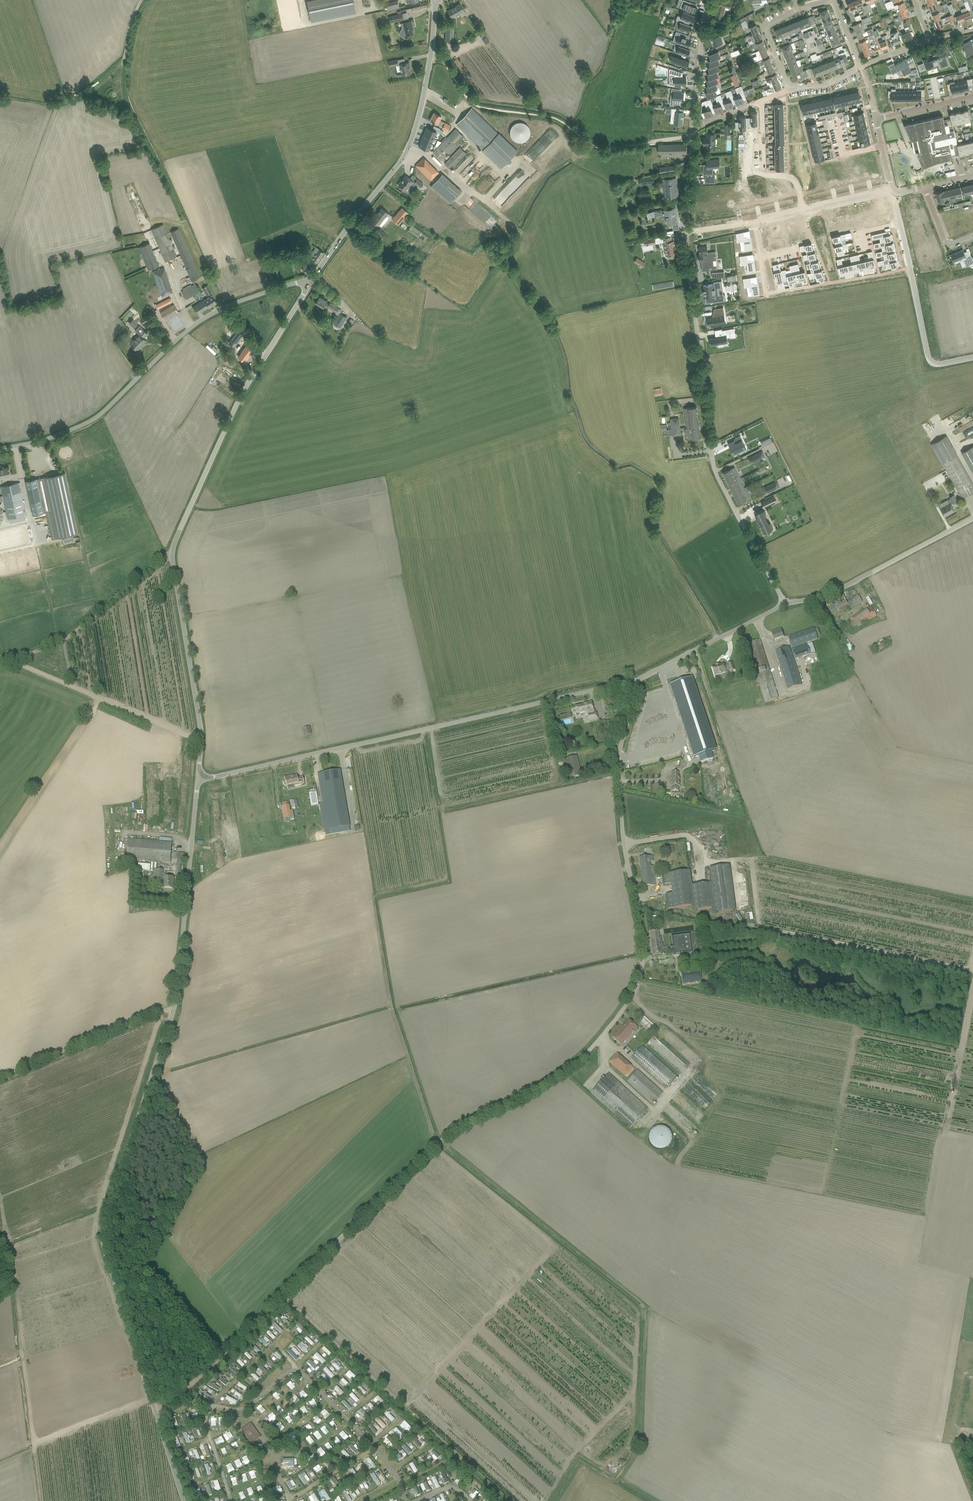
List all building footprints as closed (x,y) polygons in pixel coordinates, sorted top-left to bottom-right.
[(307,23),(351,13),(348,0),(317,0),(302,3),(307,23)] [(398,0),(386,3),(388,10),(400,7),(398,0)] [(680,7),(683,8),(684,8),(695,13),(697,8),(697,7),(696,7),(692,5),(693,2),(686,0),(683,0),(680,7)] [(721,18),(723,18),(726,6),(730,7),(731,2),(724,0),(720,0),(718,6),(719,6),(718,11),(717,11),(716,17),(721,18)] [(855,1),(858,8),(859,11),(864,10),(865,14),(869,12),(866,5),(864,6),(863,4),(862,0),(856,0),(855,1)] [(866,5),(869,12),(873,11),(871,5),(875,3),(875,2),(874,0),(866,0),(867,2),(868,2),(868,4),(866,5)] [(858,8),(855,1),(848,3),(851,11),(858,8)] [(937,1),(929,4),(931,11),(937,9),(938,10),(939,10),(941,9),(948,6),(948,5),(947,3),(940,5),(940,3),(938,4),(937,1)] [(963,13),(963,14),(965,19),(972,17),(969,11),(969,10),(971,9),(968,1),(964,2),(966,7),(961,9),(963,13)] [(894,4),(887,6),(888,10),(895,7),(896,9),(900,7),(901,11),(897,12),(907,8),(904,2),(898,4),(899,5),(895,6),(894,4)] [(452,18),(456,15),(460,13),(462,16),(466,13),(460,3),(448,11),(452,18)] [(894,19),(896,23),(904,20),(902,18),(909,15),(907,8),(897,12),(898,15),(899,17),(894,19)] [(819,16),(820,19),(830,15),(828,9),(820,12),(821,15),(819,16)] [(678,15),(676,20),(678,20),(685,23),(686,20),(689,21),(694,23),(696,17),(684,12),(682,17),(678,15)] [(933,15),(935,21),(941,19),(938,12),(933,15)] [(402,13),(389,17),(390,23),(404,19),(402,13)] [(956,16),(957,17),(958,22),(965,19),(963,14),(956,16)] [(830,15),(820,19),(821,22),(824,21),(825,24),(832,20),(830,15)] [(954,21),(952,15),(945,17),(946,20),(949,19),(950,23),(954,21)] [(805,18),(803,19),(806,26),(812,24),(813,24),(810,17),(809,17),(808,17),(808,16),(805,17),(805,18)] [(853,25),(856,32),(864,28),(863,25),(864,24),(863,23),(872,20),(870,16),(862,19),(863,22),(860,23),(859,22),(853,25)] [(798,21),(801,29),(806,26),(803,19),(801,20),(801,19),(798,20),(798,21)] [(941,19),(935,21),(935,22),(934,22),(936,25),(937,25),(938,28),(940,27),(941,28),(944,27),(941,19)] [(406,22),(403,22),(401,23),(402,28),(400,32),(400,35),(405,38),(406,35),(413,33),(411,26),(412,25),(411,20),(406,22)] [(678,21),(675,29),(677,30),(687,33),(686,33),(687,30),(690,31),(692,26),(693,25),(685,23),(678,20),(678,21)] [(741,22),(743,27),(744,30),(746,29),(748,32),(752,30),(753,33),(759,31),(756,25),(751,27),(749,28),(746,20),(741,22)] [(824,28),(825,30),(835,26),(832,20),(825,24),(826,27),(824,28)] [(798,21),(792,23),(795,31),(801,29),(798,21)] [(792,23),(787,26),(790,33),(795,31),(792,23)] [(787,26),(781,28),(784,36),(790,33),(787,26)] [(835,26),(825,30),(827,36),(837,32),(835,26)] [(864,28),(856,32),(859,38),(868,34),(869,36),(875,34),(874,31),(873,31),(880,28),(879,26),(865,31),(864,28)] [(907,32),(903,34),(904,35),(906,40),(913,37),(908,26),(905,28),(907,32)] [(446,27),(445,41),(453,41),(454,27),(446,27)] [(784,36),(781,28),(775,30),(778,38),(781,37),(783,42),(781,43),(782,45),(787,43),(786,40),(786,41),(784,36)] [(677,31),(675,36),(678,38),(677,42),(686,45),(689,46),(691,40),(687,38),(684,37),(685,34),(677,31)] [(723,36),(721,31),(713,34),(714,37),(711,39),(715,46),(716,46),(717,48),(724,45),(720,37),(723,36)] [(759,31),(753,33),(747,36),(750,44),(755,42),(754,41),(756,40),(757,40),(761,38),(759,31)] [(892,37),(895,44),(902,41),(900,37),(898,31),(891,34),(892,37)] [(837,32),(827,36),(828,38),(829,41),(831,40),(839,37),(837,32)] [(480,36),(486,44),(489,41),(484,34),(480,36)] [(875,34),(869,36),(870,40),(873,39),(875,44),(876,43),(876,44),(878,43),(876,37),(875,34)] [(883,39),(879,40),(883,49),(888,46),(887,44),(888,43),(887,39),(889,38),(887,34),(882,37),(883,39)] [(839,37),(831,40),(834,46),(841,43),(839,37)] [(963,44),(965,48),(965,49),(964,50),(964,52),(965,55),(967,54),(972,51),(972,39),(971,40),(969,40),(970,41),(963,44)] [(671,40),(670,42),(676,44),(675,46),(679,47),(677,51),(688,55),(690,50),(685,48),(686,45),(677,42),(671,40)] [(860,42),(863,49),(871,46),(870,42),(867,43),(866,40),(860,42)] [(755,42),(750,44),(752,48),(758,46),(760,50),(766,48),(763,41),(757,43),(755,44),(755,42)] [(782,47),(784,53),(794,49),(791,43),(782,47)] [(871,46),(863,49),(866,55),(875,51),(874,49),(873,49),(871,46)] [(754,57),(754,59),(755,61),(761,59),(763,58),(763,56),(768,54),(766,48),(760,50),(762,54),(754,57)] [(794,49),(784,53),(787,58),(794,55),(793,52),(795,52),(794,49)] [(712,60),(709,61),(721,56),(719,51),(709,55),(712,60)] [(845,52),(840,54),(841,57),(844,65),(849,63),(845,52)] [(925,59),(923,60),(926,68),(933,65),(932,62),(938,60),(941,68),(949,65),(946,56),(946,57),(942,58),(942,59),(941,59),(938,52),(930,55),(930,54),(924,56),(925,59)] [(838,58),(835,59),(838,67),(844,65),(841,57),(840,54),(836,56),(838,58)] [(690,61),(674,55),(672,61),(688,67),(690,61)] [(794,55),(787,58),(789,64),(797,61),(794,55)] [(711,66),(708,67),(720,62),(718,57),(721,56),(709,61),(711,66)] [(894,62),(889,65),(894,74),(897,72),(897,73),(898,74),(899,74),(904,74),(907,74),(908,74),(910,78),(911,77),(916,77),(920,76),(917,69),(911,71),(908,65),(909,65),(909,64),(914,62),(912,56),(906,59),(903,61),(902,62),(901,62),(900,62),(899,63),(898,63),(897,64),(896,65),(896,66),(894,62)] [(761,59),(755,61),(757,64),(760,63),(762,68),(766,66),(767,66),(772,64),(769,57),(762,60),(761,59)] [(834,58),(829,60),(833,69),(838,67),(835,59),(835,60),(834,58)] [(829,62),(824,64),(827,71),(833,69),(829,60),(829,62)] [(797,61),(789,64),(791,69),(799,66),(800,65),(799,63),(798,64),(797,61)] [(401,72),(397,73),(398,76),(402,75),(410,74),(409,66),(410,66),(409,62),(400,64),(401,72)] [(710,72),(708,73),(708,74),(720,69),(718,64),(720,63),(720,62),(708,67),(710,72)] [(761,78),(766,76),(766,77),(771,75),(770,73),(775,71),(772,64),(767,66),(768,70),(764,71),(765,73),(759,75),(761,78)] [(824,64),(818,66),(821,74),(827,71),(824,64)] [(799,66),(791,69),(793,75),(804,71),(801,65),(799,66)] [(821,74),(818,66),(813,69),(814,72),(816,76),(821,74)] [(684,72),(671,68),(670,76),(674,76),(673,85),(683,87),(683,85),(686,85),(687,77),(684,77),(684,72)] [(710,79),(707,80),(719,75),(717,70),(720,69),(708,74),(710,79)] [(804,71),(793,75),(796,81),(803,77),(802,75),(806,73),(805,70),(804,71)] [(766,76),(761,78),(758,79),(760,83),(762,82),(767,80),(768,81),(769,84),(773,83),(779,81),(776,74),(771,76),(771,75),(766,77),(766,76)] [(709,85),(707,86),(719,81),(717,76),(719,75),(707,80),(709,85)] [(967,80),(963,81),(965,90),(969,89),(969,86),(972,85),(970,78),(966,79),(967,80)] [(709,91),(706,92),(706,93),(718,88),(716,83),(719,81),(707,86),(709,91)] [(779,81),(773,83),(769,84),(771,88),(766,90),(767,95),(777,91),(776,89),(781,87),(779,81)] [(950,83),(947,84),(949,91),(952,90),(952,93),(957,92),(955,83),(955,82),(955,81),(950,82),(950,83)] [(738,95),(734,96),(737,104),(747,100),(742,85),(736,88),(738,95)] [(684,100),(685,93),(682,93),(682,89),(672,88),(672,89),(671,102),(675,102),(674,104),(681,105),(681,100),(684,100)] [(718,88),(706,93),(708,98),(718,94),(715,89),(718,88)] [(892,90),(888,90),(888,97),(892,97),(892,100),(896,100),(896,91),(896,88),(891,88),(892,90)] [(925,89),(917,89),(917,90),(917,100),(922,100),(922,97),(925,97),(925,89)] [(728,99),(724,101),(727,109),(737,105),(737,104),(734,96),(731,90),(725,92),(728,99)] [(718,103),(713,105),(716,113),(727,109),(724,101),(721,94),(715,96),(718,103)] [(701,113),(702,113),(702,105),(706,104),(708,110),(704,111),(706,117),(717,113),(716,113),(713,105),(711,98),(702,102),(701,113)] [(672,107),(670,122),(682,124),(684,112),(676,111),(677,108),(672,107)] [(472,108),(456,124),(483,149),(482,150),(501,168),(517,151),(498,133),(482,118),(472,108)] [(963,112),(965,122),(971,121),(969,109),(965,110),(965,111),(963,112)] [(956,112),(956,113),(959,124),(965,122),(963,112),(960,112),(960,111),(956,112)] [(430,120),(434,122),(443,127),(442,128),(447,131),(451,125),(445,122),(445,124),(439,121),(442,116),(434,112),(430,120)] [(750,118),(746,118),(746,127),(750,127),(750,124),(758,124),(757,112),(756,112),(751,112),(751,118),(750,118)] [(959,124),(956,113),(954,114),(954,113),(950,114),(951,119),(953,125),(959,124)] [(943,115),(905,124),(911,140),(914,140),(915,141),(914,142),(915,144),(916,143),(921,156),(922,159),(924,163),(925,164),(926,164),(930,162),(933,161),(937,159),(938,159),(941,158),(948,157),(950,156),(960,154),(957,145),(957,143),(957,142),(956,138),(955,135),(955,132),(954,129),(954,130),(953,125),(951,119),(944,121),(943,115)] [(735,122),(734,122),(735,129),(746,129),(746,127),(746,118),(746,117),(745,117),(745,116),(740,116),(740,121),(739,121),(739,122),(735,122)] [(515,120),(509,138),(526,143),(532,126),(515,120)] [(427,126),(419,146),(429,150),(437,130),(427,126)] [(456,129),(433,152),(441,160),(451,151),(452,152),(461,143),(459,141),(464,136),(456,129)] [(715,134),(708,134),(708,137),(704,137),(704,145),(708,145),(708,148),(715,148),(715,144),(716,144),(716,138),(715,138),(715,134)] [(963,143),(966,154),(966,155),(970,154),(970,153),(972,153),(970,142),(963,143)] [(957,145),(960,154),(960,156),(964,155),(966,154),(963,143),(957,145)] [(676,144),(659,144),(659,149),(659,154),(662,154),(670,154),(670,157),(675,157),(675,149),(676,149),(676,144)] [(676,149),(675,149),(675,157),(675,159),(677,159),(677,153),(687,153),(687,144),(676,144),(676,149)] [(460,147),(445,163),(451,169),(467,153),(460,147)] [(472,156),(471,157),(469,155),(456,170),(460,175),(475,159),(472,156)] [(416,165),(419,169),(431,181),(439,172),(424,157),(416,165)] [(704,167),(703,167),(704,174),(703,174),(705,174),(706,183),(716,182),(715,173),(713,173),(713,167),(714,167),(714,165),(720,164),(720,158),(711,159),(711,160),(707,160),(707,164),(704,164),(704,167)] [(867,160),(864,161),(865,167),(869,166),(871,175),(872,175),(876,174),(877,173),(875,163),(868,164),(867,160)] [(861,166),(856,167),(858,176),(864,175),(862,168),(865,167),(864,161),(861,162),(861,166)] [(850,164),(846,165),(848,171),(851,170),(853,177),(858,176),(856,167),(851,168),(850,164)] [(844,170),(838,171),(840,180),(846,179),(844,172),(848,171),(846,165),(843,166),(844,170)] [(826,174),(820,176),(821,183),(821,184),(822,186),(823,186),(827,185),(828,185),(826,176),(830,175),(828,169),(825,170),(826,174)] [(832,169),(828,169),(830,175),(833,174),(835,182),(840,180),(838,171),(833,172),(832,169)] [(443,173),(431,186),(450,203),(462,191),(443,173)] [(398,185),(402,188),(405,191),(410,185),(413,187),(416,184),(420,188),(423,184),(413,175),(410,179),(406,176),(402,181),(401,180),(399,183),(399,184),(398,185)] [(775,182),(772,183),(773,189),(777,188),(779,196),(784,195),(785,195),(782,184),(776,186),(775,182)] [(769,187),(763,189),(766,199),(767,199),(771,198),(770,198),(772,198),(770,189),(773,189),(772,183),(768,184),(769,187)] [(788,183),(782,184),(785,195),(786,195),(790,194),(791,194),(790,190),(790,189),(788,183)] [(679,195),(677,184),(664,185),(665,190),(666,190),(666,196),(668,196),(668,197),(673,196),(673,195),(679,195)] [(756,186),(753,187),(754,193),(758,192),(760,201),(766,199),(763,189),(757,190),(756,186)] [(750,191),(744,192),(747,203),(753,202),(751,194),(754,193),(753,187),(749,188),(750,191)] [(737,191),(734,191),(735,197),(739,196),(740,205),(742,204),(742,205),(746,204),(746,203),(747,203),(744,192),(738,194),(737,191)] [(944,199),(943,191),(937,193),(939,202),(945,201),(944,199)] [(881,202),(875,204),(878,213),(883,212),(885,219),(889,218),(886,206),(883,207),(881,202)] [(871,210),(867,211),(870,222),(874,221),(872,214),(878,213),(875,204),(869,205),(871,210)] [(402,207),(392,219),(399,225),(402,221),(406,223),(409,219),(407,218),(411,215),(402,207)] [(679,222),(676,207),(663,209),(664,215),(669,214),(670,215),(666,216),(668,224),(679,222)] [(862,207),(856,208),(858,218),(864,216),(866,223),(870,222),(867,211),(863,212),(862,207)] [(372,220),(376,223),(379,226),(387,216),(390,219),(392,216),(382,208),(372,220)] [(851,215),(848,215),(850,227),(854,226),(853,219),(858,218),(856,208),(850,209),(851,215)] [(837,212),(839,222),(845,221),(846,228),(850,227),(848,215),(844,216),(843,211),(837,212)] [(829,219),(828,220),(828,221),(831,231),(835,230),(834,223),(839,222),(837,212),(832,213),(832,214),(831,214),(832,219),(829,220),(829,219)] [(798,221),(794,222),(796,232),(804,230),(806,237),(810,235),(806,225),(807,225),(806,224),(805,224),(805,225),(801,226),(800,221),(798,222),(798,221)] [(789,229),(785,230),(788,241),(792,240),(790,234),(796,232),(794,222),(793,223),(788,224),(789,229)] [(165,261),(177,256),(163,224),(152,229),(165,261)] [(412,225),(408,230),(418,237),(422,231),(412,225)] [(780,226),(774,227),(777,237),(782,235),(784,242),(788,241),(785,230),(782,231),(780,226)] [(770,234),(766,235),(768,246),(773,245),(771,238),(777,237),(774,227),(768,228),(770,234)] [(179,228),(174,230),(171,232),(192,281),(200,277),(179,228)] [(376,232),(383,237),(385,233),(379,228),(376,232)] [(744,231),(736,233),(738,242),(740,241),(743,241),(745,250),(753,249),(751,237),(748,237),(748,236),(745,236),(744,231)] [(887,231),(872,235),(873,239),(880,238),(881,242),(889,240),(894,239),(892,233),(891,234),(887,235),(887,231)] [(851,232),(833,236),(834,241),(835,241),(836,246),(843,244),(847,243),(845,239),(847,238),(846,236),(852,234),(851,232)] [(672,236),(663,238),(664,238),(664,242),(666,255),(668,255),(669,259),(674,258),(674,254),(677,253),(676,249),(677,249),(676,245),(675,245),(675,240),(673,240),(672,236)] [(881,242),(874,243),(875,248),(882,246),(883,250),(883,251),(890,249),(896,248),(894,242),(889,243),(889,240),(881,242)] [(149,270),(160,265),(150,242),(139,247),(149,270)] [(836,246),(835,246),(836,251),(837,251),(838,256),(845,254),(844,249),(849,248),(848,245),(852,244),(852,242),(847,243),(843,244),(836,246)] [(812,243),(800,246),(801,251),(806,249),(807,254),(814,252),(812,243)] [(700,254),(699,254),(700,261),(701,261),(707,260),(708,269),(708,270),(714,269),(713,260),(717,259),(716,252),(708,253),(707,246),(699,246),(700,254)] [(306,265),(305,266),(303,270),(308,273),(312,267),(313,268),(324,252),(319,249),(307,266),(306,265)] [(883,250),(876,252),(877,257),(881,256),(884,255),(885,259),(893,258),(898,257),(896,251),(891,252),(890,249),(883,251),(883,250)] [(966,257),(963,249),(951,254),(954,262),(963,258),(963,259),(966,266),(969,265),(970,266),(972,265),(972,257),(972,255),(966,258),(966,257)] [(870,259),(865,260),(868,272),(872,271),(872,269),(871,267),(873,267),(873,268),(876,267),(872,251),(868,252),(870,259)] [(807,254),(803,255),(804,260),(807,259),(810,258),(811,263),(817,261),(815,252),(814,252),(807,254)] [(748,254),(740,256),(741,265),(747,264),(748,272),(756,271),(755,260),(752,261),(752,259),(748,259),(748,254)] [(859,254),(855,255),(859,272),(861,271),(861,270),(863,270),(863,271),(864,273),(868,272),(865,260),(861,261),(859,254)] [(852,263),(848,264),(850,276),(855,275),(854,273),(854,272),(855,271),(856,272),(859,272),(855,255),(850,256),(852,263)] [(841,258),(837,259),(841,276),(844,275),(844,274),(845,274),(845,275),(846,278),(850,276),(848,264),(843,266),(841,258)] [(882,260),(878,261),(879,265),(886,264),(887,268),(892,267),(892,269),(897,268),(896,266),(900,265),(898,260),(893,261),(893,258),(885,259),(882,260)] [(808,263),(807,264),(808,268),(810,268),(813,267),(814,272),(821,270),(819,261),(817,261),(811,263),(808,263)] [(779,263),(773,265),(776,275),(775,275),(776,277),(787,274),(786,269),(781,270),(779,263)] [(798,263),(794,264),(798,282),(801,281),(801,280),(803,280),(803,281),(803,284),(808,283),(805,271),(800,272),(798,263)] [(788,275),(787,275),(789,280),(788,280),(790,287),(795,286),(794,283),(794,282),(795,282),(796,283),(798,282),(794,264),(790,265),(792,274),(788,275)] [(162,296),(173,292),(164,267),(153,271),(162,296)] [(811,272),(808,273),(808,276),(810,275),(810,278),(816,276),(817,281),(820,280),(820,282),(825,281),(822,270),(821,270),(814,272),(811,272)] [(787,274),(776,277),(777,283),(779,290),(785,288),(784,281),(788,280),(789,280),(787,275),(788,275),(787,274)] [(751,277),(743,278),(745,287),(747,287),(749,287),(750,291),(752,291),(753,295),(760,294),(758,283),(755,283),(755,281),(752,282),(751,277)] [(716,295),(715,288),(722,287),(722,282),(722,281),(714,282),(714,284),(703,285),(704,290),(704,295),(706,295),(706,297),(711,297),(712,302),(726,301),(726,300),(725,294),(716,295)] [(207,285),(203,288),(208,295),(212,293),(207,285)] [(206,298),(193,307),(197,314),(209,307),(210,307),(217,302),(212,295),(208,298),(206,299),(206,298)] [(320,296),(316,303),(320,305),(324,308),(325,305),(328,307),(327,307),(336,313),(339,308),(330,302),(329,304),(326,303),(327,301),(324,299),(320,296)] [(156,304),(158,308),(173,301),(170,297),(156,304)] [(161,312),(162,315),(165,320),(179,312),(176,307),(174,304),(161,312)] [(713,316),(708,317),(709,326),(721,324),(720,320),(724,319),(724,316),(724,315),(723,312),(724,312),(724,307),(714,309),(715,317),(713,317),(713,316)] [(140,319),(143,324),(154,318),(151,313),(140,319)] [(339,315),(334,323),(341,328),(341,327),(347,317),(340,313),(339,315)] [(129,323),(134,328),(139,324),(133,319),(129,323)] [(131,344),(134,347),(138,350),(141,347),(141,346),(146,340),(143,338),(148,333),(143,329),(139,325),(135,330),(138,334),(136,337),(137,338),(131,344)] [(235,346),(246,332),(240,328),(230,342),(235,346)] [(716,337),(710,338),(711,345),(719,344),(719,346),(719,347),(724,346),(724,343),(728,343),(727,337),(727,334),(732,334),(731,328),(722,330),(723,335),(716,336),(716,337)] [(238,356),(241,358),(245,361),(253,350),(246,345),(238,356)] [(687,424),(687,428),(692,427),(700,426),(697,406),(684,408),(685,413),(689,412),(690,424),(687,424)] [(679,418),(671,419),(672,428),(680,427),(679,418)] [(692,427),(687,428),(689,439),(701,438),(700,426),(692,427)] [(943,463),(963,498),(972,492),(972,484),(957,455),(958,455),(947,435),(931,444),(942,464),(943,463)] [(735,439),(728,443),(730,442),(732,448),(733,450),(735,454),(746,449),(744,444),(740,436),(741,436),(735,439)] [(962,452),(972,472),(972,446),(962,452)] [(755,462),(765,456),(763,451),(752,456),(755,462)] [(0,467),(0,479),(3,478),(3,477),(11,475),(9,467),(1,469),(1,467),(0,467)] [(742,488),(740,483),(742,482),(740,476),(737,471),(735,467),(723,472),(728,481),(733,493),(742,488)] [(65,472),(26,481),(34,514),(47,512),(52,511),(58,538),(79,533),(65,472)] [(769,492),(780,486),(777,481),(767,486),(769,492)] [(19,482),(1,486),(2,491),(8,518),(9,518),(10,523),(26,519),(25,514),(26,514),(20,487),(19,482)] [(733,493),(739,504),(743,502),(750,499),(747,491),(744,492),(742,488),(733,493)] [(941,507),(945,515),(950,512),(951,512),(955,510),(951,504),(953,502),(954,503),(957,501),(954,494),(950,496),(951,498),(948,499),(950,502),(949,502),(948,499),(939,504),(941,507)] [(766,509),(758,513),(761,518),(759,519),(765,532),(772,528),(766,516),(768,514),(766,509)] [(826,605),(828,609),(830,612),(834,610),(835,611),(830,614),(833,619),(838,617),(836,613),(840,610),(841,612),(849,607),(849,609),(862,602),(855,589),(826,605)] [(858,627),(876,616),(871,607),(849,621),(853,627),(856,625),(858,627)] [(788,636),(790,641),(792,647),(817,638),(814,628),(788,636)] [(781,629),(771,632),(774,640),(784,637),(781,629)] [(746,644),(748,649),(765,702),(778,698),(760,640),(746,644)] [(792,648),(796,661),(810,656),(810,655),(815,653),(812,644),(807,645),(807,643),(792,648)] [(790,647),(775,651),(788,689),(802,685),(790,647)] [(712,667),(713,672),(714,676),(726,672),(725,670),(728,669),(729,672),(734,671),(732,663),(727,664),(727,665),(724,666),(723,664),(719,665),(719,664),(715,665),(715,666),(712,667)] [(670,686),(671,690),(694,758),(698,756),(701,763),(713,759),(711,752),(715,751),(691,678),(670,686)] [(575,707),(577,713),(585,711),(586,715),(587,715),(589,721),(597,719),(596,713),(594,714),(593,710),(591,704),(587,705),(587,704),(575,707)] [(303,728),(304,731),(305,736),(311,734),(310,727),(303,728)] [(576,757),(562,760),(566,780),(581,777),(576,757)] [(318,774),(318,779),(322,804),(319,804),(325,835),(350,831),(341,776),(340,771),(318,774)] [(671,791),(676,791),(678,791),(678,787),(679,787),(679,777),(678,777),(678,773),(671,773),(671,777),(670,777),(670,787),(671,787),(671,791)] [(284,778),(285,782),(284,783),(284,785),(286,785),(286,786),(294,784),(294,786),(304,784),(303,777),(297,778),(297,776),(290,777),(290,776),(284,778)] [(281,807),(284,819),(292,817),(289,805),(281,807)] [(128,839),(126,860),(170,863),(171,843),(128,839)] [(648,857),(644,857),(639,858),(643,888),(655,886),(652,866),(650,866),(649,862),(654,861),(653,857),(652,857),(652,856),(648,857)] [(671,873),(663,874),(664,884),(670,884),(672,894),(666,894),(668,909),(693,906),(694,911),(714,908),(715,913),(735,911),(729,866),(709,869),(711,883),(692,886),(690,871),(671,873)] [(155,880),(157,880),(161,880),(160,884),(164,885),(163,888),(172,889),(173,878),(164,877),(162,877),(163,870),(156,870),(155,880)] [(750,920),(753,919),(752,909),(744,909),(744,913),(749,913),(750,920)] [(659,937),(658,930),(649,932),(653,956),(664,955),(663,949),(666,949),(666,951),(673,950),(674,955),(693,953),(693,952),(697,951),(696,945),(697,945),(696,933),(671,936),(673,948),(667,949),(667,947),(664,947),(663,943),(662,943),(661,937),(659,937)] [(699,971),(681,974),(683,984),(701,982),(699,971)] [(644,1016),(639,1022),(652,1034),(657,1029),(644,1016)] [(612,1037),(618,1043),(621,1046),(638,1028),(629,1020),(623,1027),(622,1026),(618,1031),(616,1033),(612,1037)] [(666,1089),(677,1078),(642,1046),(632,1057),(666,1089)] [(625,1076),(633,1067),(617,1053),(609,1062),(625,1076)] [(652,1104),(662,1093),(637,1071),(627,1082),(652,1104)] [(590,1093),(594,1096),(630,1129),(648,1109),(608,1074),(590,1093)] [(654,1128),(653,1129),(652,1130),(651,1131),(650,1132),(650,1133),(650,1134),(649,1135),(649,1136),(649,1137),(649,1138),(649,1139),(649,1140),(649,1141),(649,1142),(650,1143),(650,1144),(651,1145),(652,1146),(653,1147),(654,1147),(654,1148),(655,1149),(656,1149),(657,1149),(658,1149),(659,1150),(660,1150),(661,1150),(662,1149),(663,1149),(664,1149),(665,1149),(666,1148),(667,1148),(668,1147),(668,1146),(669,1146),(670,1145),(670,1144),(671,1143),(671,1142),(671,1141),(672,1140),(672,1139),(672,1138),(672,1137),(672,1136),(671,1135),(671,1134),(671,1133),(670,1132),(669,1131),(669,1130),(668,1129),(667,1129),(666,1128),(665,1128),(664,1127),(663,1127),(662,1127),(661,1127),(660,1127),(659,1127),(658,1127),(657,1127),(656,1128),(655,1128),(654,1128)] [(171,1322),(168,1332),(172,1334),(174,1327),(179,1329),(180,1326),(171,1322)] [(300,1323),(297,1326),(299,1328),(297,1330),(300,1334),(306,1330),(300,1323)] [(274,1326),(280,1334),(283,1331),(276,1324),(274,1326)] [(307,1336),(304,1339),(312,1346),(314,1343),(307,1336)] [(267,1342),(269,1340),(266,1337),(261,1342),(265,1347),(268,1344),(267,1342)] [(303,1353),(307,1350),(301,1342),(297,1345),(303,1353)] [(324,1346),(322,1348),(329,1356),(331,1354),(324,1346)] [(280,1361),(283,1358),(276,1352),(274,1355),(280,1361)] [(322,1364),(325,1360),(317,1352),(314,1356),(322,1364)] [(272,1368),(275,1365),(269,1359),(266,1362),(272,1368)] [(315,1370),(318,1367),(310,1360),(307,1363),(315,1370)] [(265,1375),(267,1373),(262,1366),(257,1369),(260,1374),(263,1372),(265,1375)] [(331,1378),(334,1375),(326,1367),(323,1370),(331,1378)] [(349,1370),(345,1375),(351,1380),(355,1375),(349,1370)] [(256,1381),(259,1379),(253,1373),(247,1378),(251,1383),(255,1380),(256,1381)] [(219,1393),(224,1385),(218,1380),(215,1385),(212,1383),(210,1387),(219,1393)] [(334,1388),(336,1390),(332,1393),(335,1397),(342,1391),(337,1385),(334,1388)] [(206,1388),(202,1395),(209,1400),(214,1392),(206,1388)] [(352,1392),(349,1395),(356,1403),(359,1400),(352,1392)] [(225,1394),(223,1398),(234,1405),(236,1401),(225,1394)] [(373,1400),(378,1406),(383,1400),(377,1395),(373,1400)] [(288,1401),(283,1405),(286,1409),(291,1405),(288,1401)] [(374,1412),(376,1409),(370,1403),(367,1405),(374,1412)] [(276,1408),(278,1411),(277,1411),(280,1415),(284,1411),(280,1405),(276,1408)] [(300,1409),(305,1415),(308,1412),(304,1406),(300,1409)] [(359,1411),(366,1419),(369,1417),(361,1408),(359,1411)] [(325,1419),(330,1416),(326,1409),(321,1412),(325,1419)] [(297,1410),(292,1413),(295,1419),(300,1416),(297,1410)] [(392,1422),(395,1419),(387,1411),(384,1414),(392,1422)] [(264,1419),(266,1421),(269,1419),(271,1422),(276,1418),(272,1413),(264,1419)] [(311,1419),(316,1425),(320,1422),(315,1416),(311,1419)] [(407,1432),(412,1428),(405,1421),(400,1425),(407,1432)] [(281,1431),(285,1428),(280,1422),(276,1425),(281,1431)] [(250,1424),(242,1430),(252,1442),(259,1436),(250,1424)] [(400,1438),(403,1436),(397,1429),(394,1431),(400,1438)] [(310,1445),(314,1442),(309,1436),(305,1439),(310,1445)] [(389,1436),(384,1441),(390,1448),(395,1443),(389,1436)] [(419,1449),(422,1446),(415,1439),(412,1442),(419,1449)] [(356,1455),(360,1452),(357,1449),(358,1448),(356,1444),(353,1446),(352,1444),(349,1446),(356,1455)] [(407,1455),(411,1453),(406,1444),(403,1446),(407,1455)] [(321,1447),(317,1450),(321,1456),(325,1454),(321,1447)] [(431,1456),(436,1460),(440,1456),(434,1449),(431,1452),(433,1454),(431,1456)] [(197,1450),(189,1452),(190,1456),(193,1455),(195,1460),(200,1458),(197,1450)] [(239,1459),(234,1461),(237,1468),(243,1465),(239,1459)] [(293,1459),(282,1460),(282,1464),(289,1463),(289,1468),(294,1467),(293,1459)] [(409,1464),(414,1473),(418,1471),(413,1462),(409,1464)] [(361,1463),(358,1465),(359,1467),(357,1468),(361,1473),(366,1470),(361,1463)] [(319,1465),(313,1468),(317,1473),(322,1470),(319,1465)] [(411,1475),(414,1473),(409,1465),(406,1467),(411,1475)] [(304,1473),(299,1476),(304,1485),(307,1483),(304,1477),(306,1476),(304,1473)] [(378,1487),(381,1484),(374,1473),(370,1475),(378,1487)] [(330,1483),(330,1485),(337,1487),(338,1483),(337,1483),(338,1479),(332,1477),(330,1483)] [(216,1491),(221,1490),(218,1480),(211,1482),(213,1489),(215,1488),(216,1491)] [(468,1494),(473,1499),(479,1493),(473,1488),(468,1494)] [(347,1500),(351,1500),(346,1491),(343,1493),(347,1500)]
